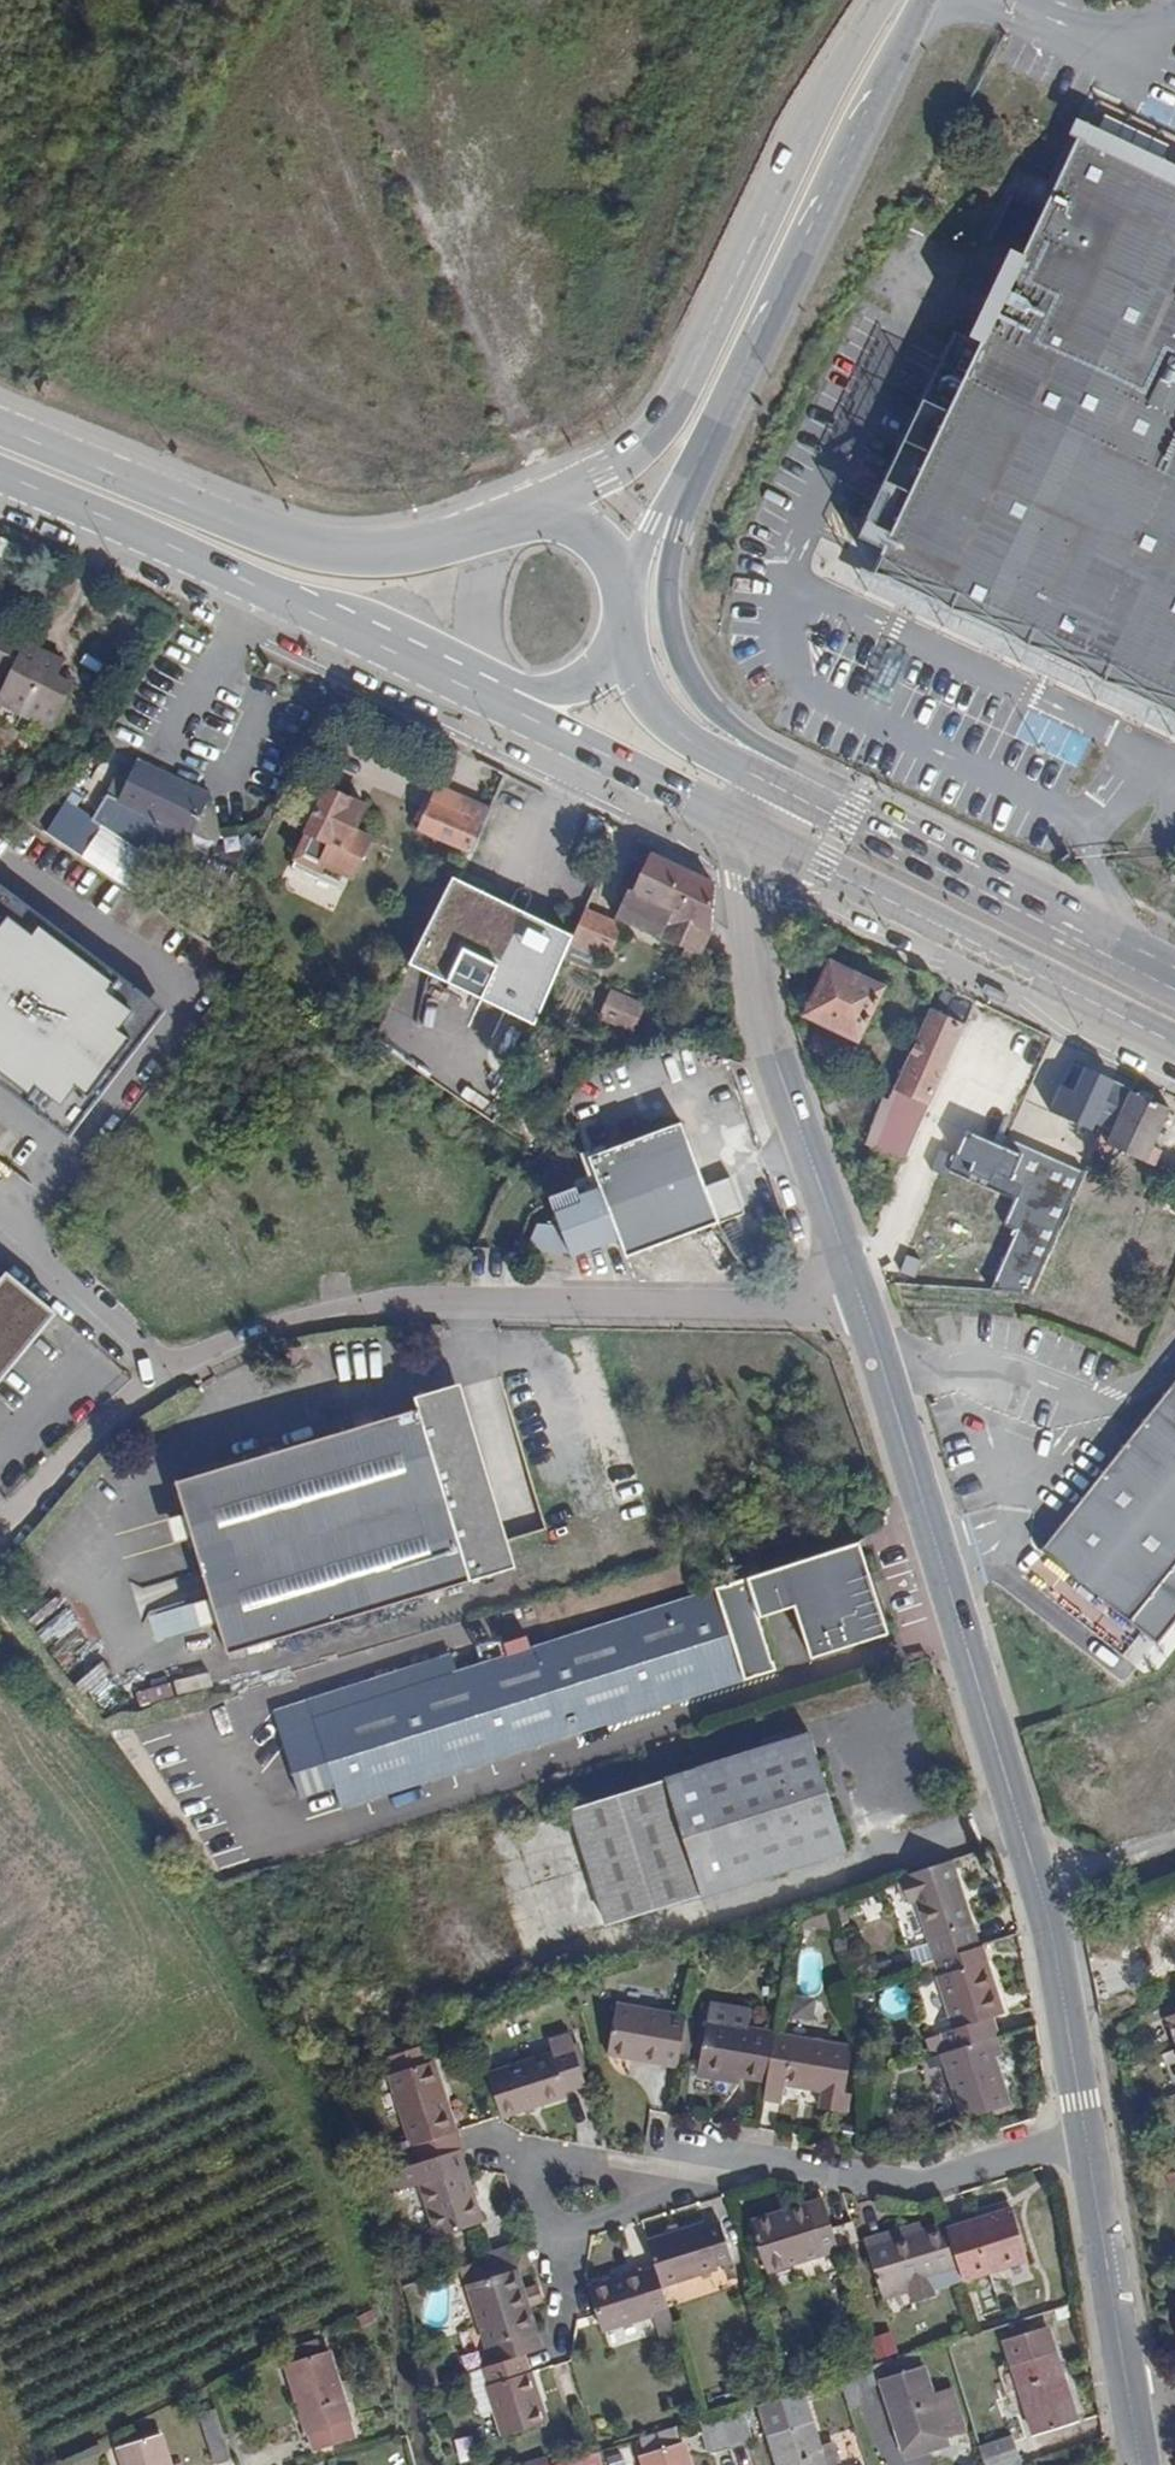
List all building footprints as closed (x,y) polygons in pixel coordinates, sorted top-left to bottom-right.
[(68,0),(50,0),(49,2),(61,10),(68,0)] [(1081,138),(874,573),(1174,717),(1174,182),(1081,138)] [(8,578),(0,573),(0,592),(8,578)] [(61,668),(65,661),(0,631),(0,632),(0,669),(8,673),(0,691),(0,702),(51,727),(73,684),(57,675),(61,668)] [(77,677),(61,668),(57,675),(73,684),(77,677)] [(180,779),(136,760),(131,773),(175,791),(180,779)] [(205,804),(175,791),(131,773),(109,824),(143,838),(149,825),(189,842),(205,804)] [(44,783),(24,815),(44,829),(65,795),(44,783)] [(438,783),(431,799),(485,822),(491,806),(438,783)] [(349,806),(353,799),(328,787),(294,857),(322,870),(324,864),(352,877),(371,838),(355,830),(364,812),(349,806)] [(367,806),(353,799),(349,806),(364,812),(367,806)] [(418,830),(472,853),(483,826),(485,822),(431,799),(418,830)] [(61,844),(81,856),(94,835),(74,823),(61,844)] [(715,883),(650,853),(634,888),(628,888),(616,916),(687,948),(684,959),(700,963),(705,948),(710,934),(715,883)] [(576,940),(457,882),(416,966),(535,1023),(576,940)] [(0,898),(0,1074),(66,1124),(151,1011),(0,897),(0,898)] [(575,933),(576,940),(609,956),(623,924),(588,911),(584,909),(575,933)] [(885,986),(829,961),(804,1017),(860,1041),(885,986)] [(636,1030),(647,1004),(612,990),(601,1016),(636,1030)] [(884,1139),(907,1150),(964,1024),(930,1009),(894,1091),(903,1095),(884,1139)] [(1131,1090),(1132,1086),(1072,1060),(1050,1106),(1088,1125),(1094,1115),(1115,1126),(1131,1090)] [(1169,1108),(1131,1090),(1115,1126),(1111,1135),(1103,1132),(1097,1146),(1104,1148),(1107,1142),(1153,1164),(1160,1150),(1151,1146),(1169,1108)] [(719,1220),(680,1121),(589,1157),(595,1172),(572,1180),(576,1187),(550,1198),(572,1255),(621,1236),(628,1257),(719,1220)] [(1085,1153),(1092,1156),(1097,1146),(1103,1132),(1096,1128),(1085,1153)] [(1016,1152),(972,1133),(962,1158),(942,1150),(932,1175),(950,1182),(954,1172),(1017,1199),(1006,1225),(1021,1232),(995,1291),(1031,1295),(1085,1170),(1020,1143),(1016,1152)] [(0,1282),(0,1374),(8,1364),(12,1367),(55,1314),(6,1275),(0,1282)] [(228,1653),(508,1567),(456,1396),(447,1398),(444,1389),(424,1395),(425,1405),(176,1481),(228,1653)] [(781,1566),(795,1606),(812,1657),(889,1633),(860,1540),(781,1566)] [(1041,1550),(1025,1570),(1051,1590),(1067,1570),(1041,1550)] [(760,1617),(795,1606),(781,1566),(746,1578),(760,1617)] [(777,1670),(760,1617),(746,1578),(457,1671),(314,1717),(308,1698),(272,1710),(300,1796),(337,1785),(343,1808),(742,1678),(745,1681),(777,1670)] [(193,1605),(147,1617),(154,1645),(200,1634),(193,1605)] [(452,1651),(308,1698),(314,1717),(457,1671),(452,1651)] [(81,1678),(101,1711),(124,1697),(104,1664),(81,1678)] [(179,1695),(211,1685),(208,1673),(175,1682),(179,1695)] [(170,1684),(139,1693),(143,1706),(174,1697),(170,1684)] [(844,1848),(808,1733),(575,1808),(613,1923),(844,1848)] [(978,1945),(949,1857),(908,1871),(909,1876),(902,1878),(909,1904),(916,1901),(935,1958),(978,1945)] [(826,1907),(802,1913),(801,1926),(834,1930),(826,1907)] [(995,2034),(999,2033),(995,2016),(998,2015),(992,1996),(997,1993),(985,1958),(936,1975),(954,2024),(941,2030),(947,2050),(995,2034)] [(992,1996),(998,2015),(1004,2012),(997,1993),(992,1996)] [(709,2018),(748,2025),(752,2005),(711,1998),(709,2018)] [(678,2056),(686,2015),(617,2002),(607,2053),(642,2059),(645,2051),(678,2056)] [(697,2016),(686,2015),(678,2056),(678,2059),(689,2061),(697,2016)] [(775,2031),(775,2029),(748,2025),(709,2018),(699,2070),(740,2076),(766,2080),(775,2031)] [(852,2046),(775,2031),(766,2080),(763,2099),(781,2102),(785,2084),(821,2089),(818,2105),(848,2111),(851,2095),(844,2092),(852,2046)] [(553,2053),(487,2074),(502,2118),(570,2096),(568,2090),(585,2084),(569,2033),(549,2040),(553,2053)] [(1000,2054),(995,2034),(947,2050),(940,2053),(962,2119),(1009,2103),(993,2058),(1000,2054)] [(394,2147),(401,2168),(430,2159),(459,2149),(443,2099),(437,2082),(430,2061),(427,2062),(422,2045),(389,2056),(394,2074),(389,2075),(410,2142),(394,2147)] [(678,2059),(678,2056),(645,2051),(642,2059),(677,2065),(678,2059)] [(739,2084),(740,2076),(699,2070),(698,2077),(739,2084)] [(448,2077),(437,2082),(443,2099),(454,2095),(448,2077)] [(483,2222),(459,2149),(430,2159),(437,2176),(418,2184),(437,2238),(483,2222)] [(833,2267),(842,2264),(837,2248),(831,2229),(822,2198),(751,2220),(769,2272),(828,2252),(833,2267)] [(962,2279),(962,2281),(1027,2260),(1012,2208),(946,2228),(962,2279)] [(704,2223),(648,2241),(656,2268),(662,2286),(718,2268),(717,2264),(723,2263),(732,2260),(720,2221),(705,2226),(704,2223)] [(858,2240),(853,2222),(831,2229),(837,2248),(855,2241),(858,2240)] [(962,2279),(946,2228),(944,2222),(922,2229),(891,2238),(890,2232),(864,2240),(883,2299),(908,2291),(912,2304),(936,2296),(934,2288),(962,2279)] [(920,2222),(890,2232),(891,2238),(922,2229),(920,2222)] [(837,2248),(842,2264),(859,2258),(855,2241),(837,2248)] [(533,2261),(528,2245),(511,2251),(516,2266),(533,2261)] [(511,2251),(461,2268),(494,2366),(524,2355),(543,2349),(540,2339),(530,2309),(524,2288),(516,2266),(511,2251)] [(737,2276),(732,2260),(723,2263),(727,2278),(737,2276)] [(662,2286),(656,2268),(640,2273),(639,2269),(590,2285),(602,2330),(656,2314),(655,2312),(669,2307),(662,2286)] [(540,2283),(524,2288),(530,2309),(546,2302),(540,2283)] [(867,2340),(872,2361),(898,2354),(892,2333),(867,2340)] [(322,2353),(318,2339),(291,2349),(295,2362),(287,2365),(309,2435),(307,2436),(312,2450),(352,2437),(347,2423),(353,2420),(345,2399),(353,2397),(347,2379),(339,2381),(330,2351),(322,2353)] [(933,2396),(919,2350),(874,2365),(839,2376),(848,2409),(875,2401),(871,2386),(880,2383),(903,2451),(949,2437),(966,2431),(953,2389),(933,2396)] [(1076,2422),(1054,2352),(1011,2364),(1033,2436),(1076,2422)] [(524,2355),(494,2366),(482,2370),(495,2412),(503,2437),(548,2421),(532,2370),(529,2370),(524,2355)] [(482,2370),(468,2375),(480,2416),(495,2412),(482,2370)] [(778,2464),(836,2464),(841,2463),(834,2443),(822,2447),(803,2387),(788,2392),(759,2401),(778,2464)] [(750,2434),(743,2406),(703,2418),(698,2420),(707,2449),(716,2453),(747,2443),(750,2434)] [(232,2457),(216,2408),(199,2413),(213,2464),(232,2457)] [(376,2434),(370,2417),(361,2420),(366,2436),(376,2434)] [(640,2438),(645,2454),(640,2456),(643,2464),(692,2464),(685,2442),(682,2443),(675,2427),(640,2438)] [(162,2434),(118,2447),(123,2464),(171,2464),(162,2434)] [(951,2444),(949,2437),(903,2451),(906,2460),(951,2444)] [(1016,2447),(984,2459),(986,2464),(1015,2464),(1021,2462),(1016,2447)] [(555,2464),(602,2464),(598,2451),(555,2464)]
